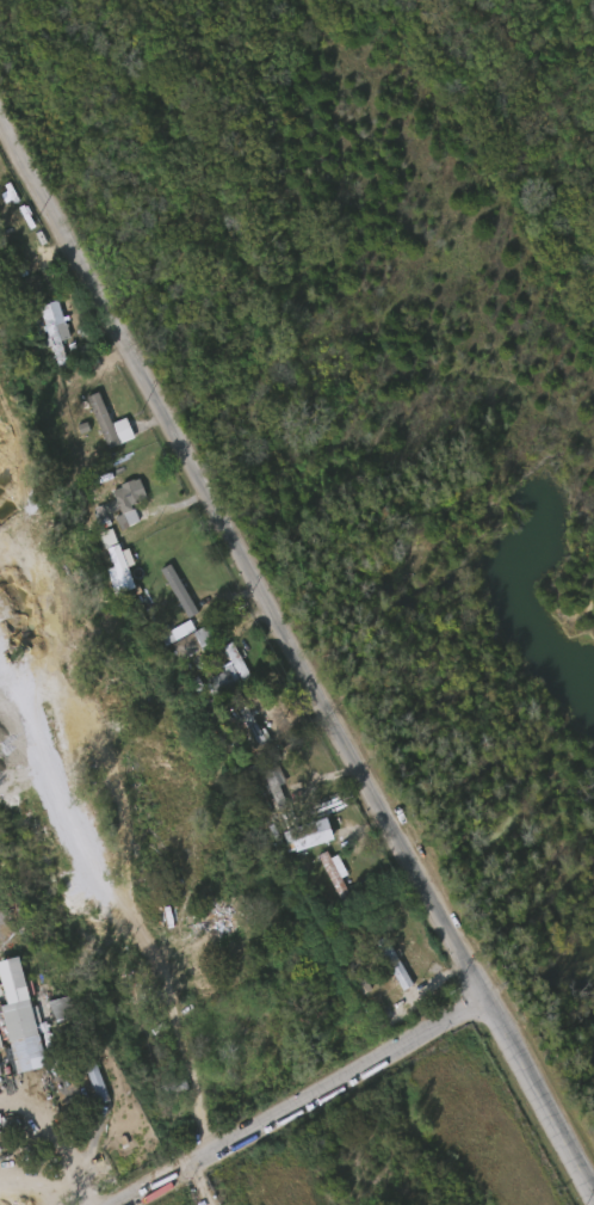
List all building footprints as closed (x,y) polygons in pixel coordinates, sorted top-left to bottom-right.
[(57,336),(46,298),(27,303),(44,367),(55,363),(49,338),(57,336)] [(39,306),(58,301),(69,339),(60,342),(67,365),(57,368),(39,306)] [(121,435),(108,400),(102,402),(98,390),(79,397),(96,444),(121,435)] [(111,447),(93,400),(115,392),(132,439),(111,447)] [(126,520),(120,501),(134,497),(128,477),(98,485),(102,497),(82,503),(85,514),(103,509),(108,525),(126,520)] [(146,498),(131,504),(138,522),(126,527),(112,490),(138,480),(146,498)] [(122,561),(116,546),(108,548),(105,542),(96,546),(111,586),(121,583),(114,564),(122,561)] [(178,601),(187,597),(178,580),(168,585),(163,574),(155,578),(174,615),(183,611),(178,601)] [(168,583),(175,578),(194,614),(187,617),(168,583)] [(182,628),(177,617),(151,630),(156,641),(182,628)] [(160,638),(165,653),(200,642),(195,626),(160,638)] [(199,647),(192,633),(205,626),(214,640),(199,647)] [(223,646),(234,643),(249,677),(216,691),(210,678),(233,669),(223,646)] [(97,652),(67,662),(63,654),(93,645),(97,652)] [(238,675),(230,656),(194,671),(203,690),(238,675)] [(256,737),(242,712),(245,710),(239,699),(225,707),(245,743),(256,737)] [(249,706),(265,742),(255,745),(239,709),(249,706)] [(256,806),(272,800),(266,782),(272,780),(268,766),(245,773),(256,806)] [(279,811),(261,774),(273,768),(292,804),(279,811)] [(333,838),(295,852),(287,831),(327,818),(333,838)] [(309,853),(324,896),(335,892),(326,867),(331,865),(324,848),(309,853)] [(321,854),(329,850),(346,896),(338,899),(321,854)] [(224,937),(186,953),(182,943),(198,937),(193,927),(234,912),(236,918),(219,924),(224,937)] [(410,991),(397,997),(375,945),(388,939),(410,991)] [(9,953),(0,955),(0,1055),(3,1070),(31,1064),(9,953)] [(37,999),(44,1019),(64,1012),(57,992),(37,999)] [(98,1105),(80,1055),(91,1051),(109,1101),(98,1105)] [(72,1064),(86,1101),(97,1097),(83,1059),(72,1064)] [(161,1088),(182,1076),(190,1088),(167,1100),(161,1088)]
